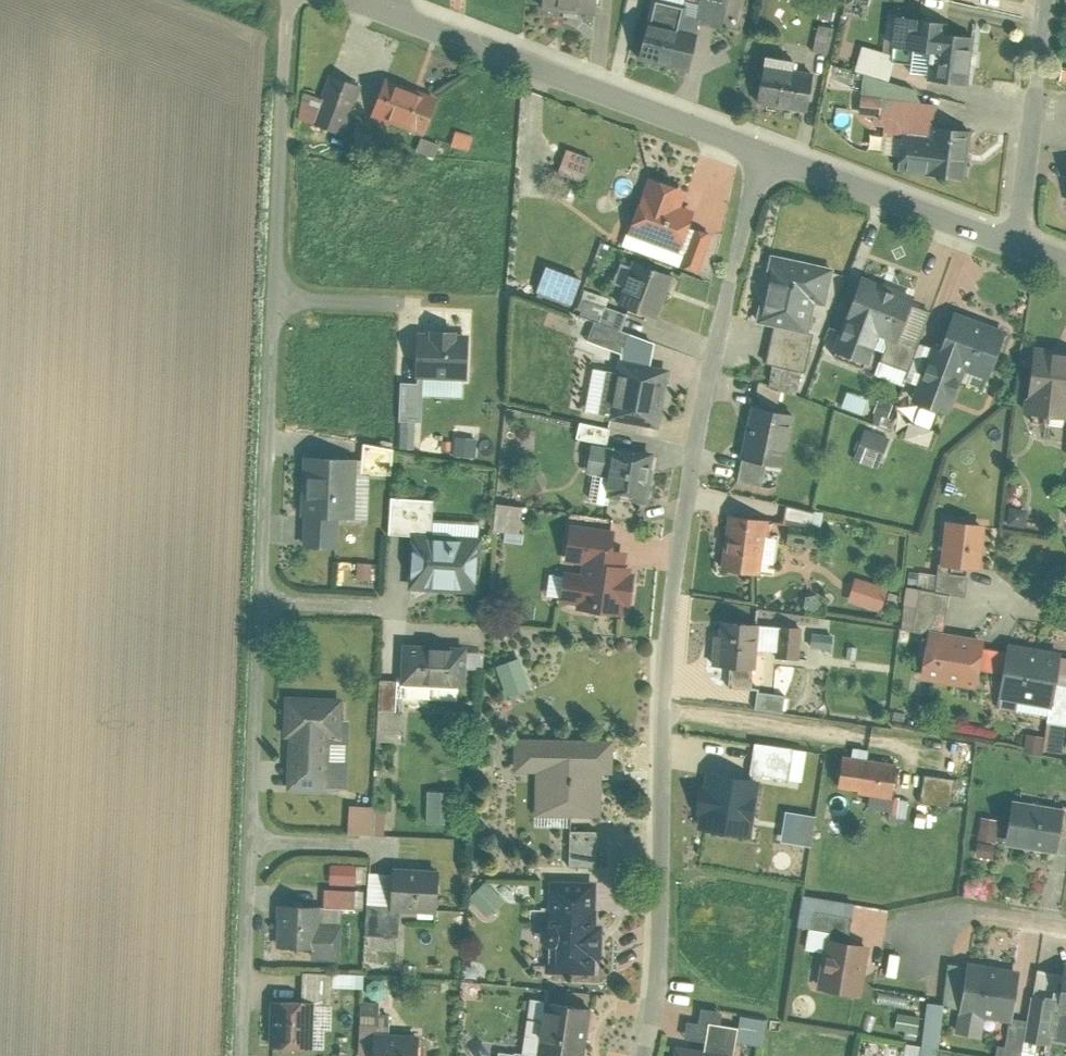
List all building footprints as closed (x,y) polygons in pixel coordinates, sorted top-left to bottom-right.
[(546,13),(596,17),(598,0),(547,0),(546,13)] [(723,28),(730,0),(703,0),(697,21),(723,28)] [(701,23),(684,19),(686,10),(656,3),(642,63),(690,74),(701,23)] [(895,59),(915,61),(913,81),(970,88),(976,41),(946,37),(948,26),(900,20),(895,59)] [(818,23),(813,50),(830,54),(835,27),(818,23)] [(864,49),(857,73),(890,84),(898,60),(864,49)] [(766,70),(760,106),(810,114),(815,78),(766,70)] [(312,124),(344,137),(363,89),(331,77),(312,124)] [(385,84),(372,120),(423,138),(436,102),(385,84)] [(883,101),(863,99),(861,117),(882,119),(883,101)] [(937,108),(887,102),(882,141),(932,146),(937,108)] [(900,174),(967,183),(974,135),(935,130),(932,147),(905,143),(900,174)] [(474,139),(458,133),(453,147),(469,153),(474,139)] [(422,141),(416,155),(435,162),(440,148),(422,141)] [(593,161),(570,152),(561,176),(584,185),(593,161)] [(688,194),(650,181),(630,236),(684,255),(694,228),(678,222),(688,194)] [(682,272),(699,278),(713,237),(696,231),(682,272)] [(770,258),(754,326),(805,338),(812,308),(823,310),(831,272),(770,258)] [(619,308),(659,322),(674,281),(635,266),(619,308)] [(585,283),(548,269),(536,300),(573,314),(585,283)] [(910,305),(857,286),(831,356),(866,369),(876,340),(895,347),(910,305)] [(946,418),(962,374),(987,383),(1004,334),(952,316),(940,351),(931,347),(910,405),(946,418)] [(470,338),(420,336),(418,382),(467,385),(470,338)] [(627,337),(623,364),(652,369),(656,347),(627,337)] [(1031,358),(1024,420),(1065,424),(1065,362),(1031,358)] [(880,361),(877,376),(904,382),(908,367),(880,361)] [(612,424),(660,432),(671,373),(652,369),(623,364),(612,424)] [(600,413),(610,370),(597,367),(587,410),(600,413)] [(400,425),(423,426),(425,386),(402,385),(400,425)] [(780,473),(790,420),(748,412),(738,465),(780,473)] [(611,431),(582,426),(579,442),(608,447),(611,431)] [(853,463),(876,471),(886,441),(863,433),(853,463)] [(477,455),(477,436),(456,436),(456,455),(477,455)] [(365,446),(364,476),(394,478),(395,452),(365,446)] [(608,499),(647,506),(656,457),(617,450),(617,453),(594,449),(589,477),(612,481),(608,499)] [(340,520),(355,521),(358,464),(305,461),(303,518),(306,519),(340,520)] [(389,538),(415,540),(411,593),(478,598),(483,540),(431,536),(434,504),(392,501),(389,538)] [(499,502),(497,531),(524,533),(526,504),(499,502)] [(789,542),(818,546),(823,511),(793,508),(789,542)] [(1008,510),(1006,529),(1023,531),(1025,512),(1008,510)] [(340,520),(306,519),(304,551),(338,553),(340,520)] [(719,574),(757,579),(766,524),(727,519),(719,574)] [(938,570),(977,575),(983,531),(944,525),(938,570)] [(568,569),(583,571),(582,581),(567,578),(562,608),(578,610),(577,614),(626,621),(634,572),(627,571),(629,555),(616,553),(617,545),(573,539),(568,569)] [(885,592),(854,582),(847,604),(878,615),(885,592)] [(942,634),(948,599),(905,592),(899,634),(923,638),(924,631),(942,634)] [(714,671),(728,672),(727,691),(751,693),(754,655),(756,629),(718,626),(714,671)] [(778,631),(756,629),(754,655),(776,657),(778,631)] [(800,632),(778,631),(775,663),(798,665),(800,632)] [(981,643),(927,635),(919,683),(973,692),(976,673),(980,652),(981,643)] [(467,651),(404,648),(403,688),(465,691),(467,651)] [(1059,658),(1003,648),(1002,655),(998,677),(994,701),(1050,710),(1054,688),(1058,661),(1059,658)] [(1002,655),(980,652),(976,673),(998,677),(1002,655)] [(1058,661),(1054,688),(1065,690),(1065,662),(1058,661)] [(531,692),(521,662),(498,669),(508,699),(531,692)] [(399,683),(381,682),(379,713),(397,714),(399,683)] [(784,698),(755,695),(753,712),(782,715),(784,698)] [(351,724),(343,724),(344,701),(287,699),(285,742),(290,742),(288,795),(327,796),(327,792),(348,793),(351,724)] [(1023,756),(1040,759),(1043,741),(1026,738),(1023,756)] [(954,775),(954,742),(942,742),(941,775),(954,775)] [(614,743),(516,743),(516,777),(537,777),(537,818),(602,819),(603,777),(614,777),(614,743)] [(792,753),(753,747),(748,779),(787,785),(792,753)] [(895,769),(842,760),(836,794),(889,803),(895,769)] [(696,833),(748,842),(757,786),(705,778),(696,833)] [(951,783),(924,779),(920,805),(947,809),(951,783)] [(428,828),(456,829),(457,797),(429,796),(428,828)] [(377,810),(352,810),(351,837),(377,838),(377,810)] [(1009,812),(1002,850),(1054,859),(1060,822),(1009,812)] [(777,846),(809,852),(815,822),(783,816),(777,846)] [(976,843),(994,846),(998,824),(980,821),(976,843)] [(571,872),(598,872),(598,835),(571,835),(571,872)] [(991,847),(976,846),(974,860),(989,861),(991,847)] [(439,874),(394,872),(394,878),(393,911),(393,915),(438,917),(439,874)] [(371,910),(393,911),(394,878),(372,877),(371,910)] [(603,929),(596,928),(595,885),(551,885),(551,953),(562,953),(562,978),(596,978),(596,963),(603,963),(603,929)] [(505,903),(488,886),(471,902),(488,919),(505,903)] [(355,894),(326,893),(326,912),(355,914),(355,894)] [(815,995),(859,1002),(865,965),(880,967),(889,913),(802,899),(797,931),(807,933),(803,955),(822,958),(815,995)] [(341,929),(320,929),(321,909),(277,908),(277,954),(314,954),(314,964),(341,965),(341,929)] [(1016,979),(966,970),(954,1036),(980,1040),(983,1022),(1008,1027),(1016,979)] [(1061,970),(1060,977),(1055,1006),(1052,1018),(1058,1019),(1054,1043),(1065,1046),(1065,971),(1061,970)] [(1035,973),(1030,1001),(1055,1006),(1060,977),(1035,973)] [(1030,1001),(1022,1045),(1046,1050),(1052,1018),(1055,1006),(1030,1001)] [(363,1005),(361,1055),(421,1055),(422,1036),(390,1035),(390,1017),(380,1017),(380,1006),(363,1005)] [(270,1052),(314,1054),(316,1007),(272,1006),(270,1052)] [(593,1013),(549,1006),(541,1055),(586,1055),(593,1013)] [(942,1010),(926,1007),(920,1055),(936,1055),(942,1010)] [(898,1030),(920,1033),(923,1016),(901,1013),(898,1030)] [(750,1044),(762,1046),(766,1025),(754,1022),(750,1044)] [(704,1045),(703,1054),(675,1049),(674,1055),(734,1055),(738,1032),(684,1023),(681,1042),(704,1045)]
